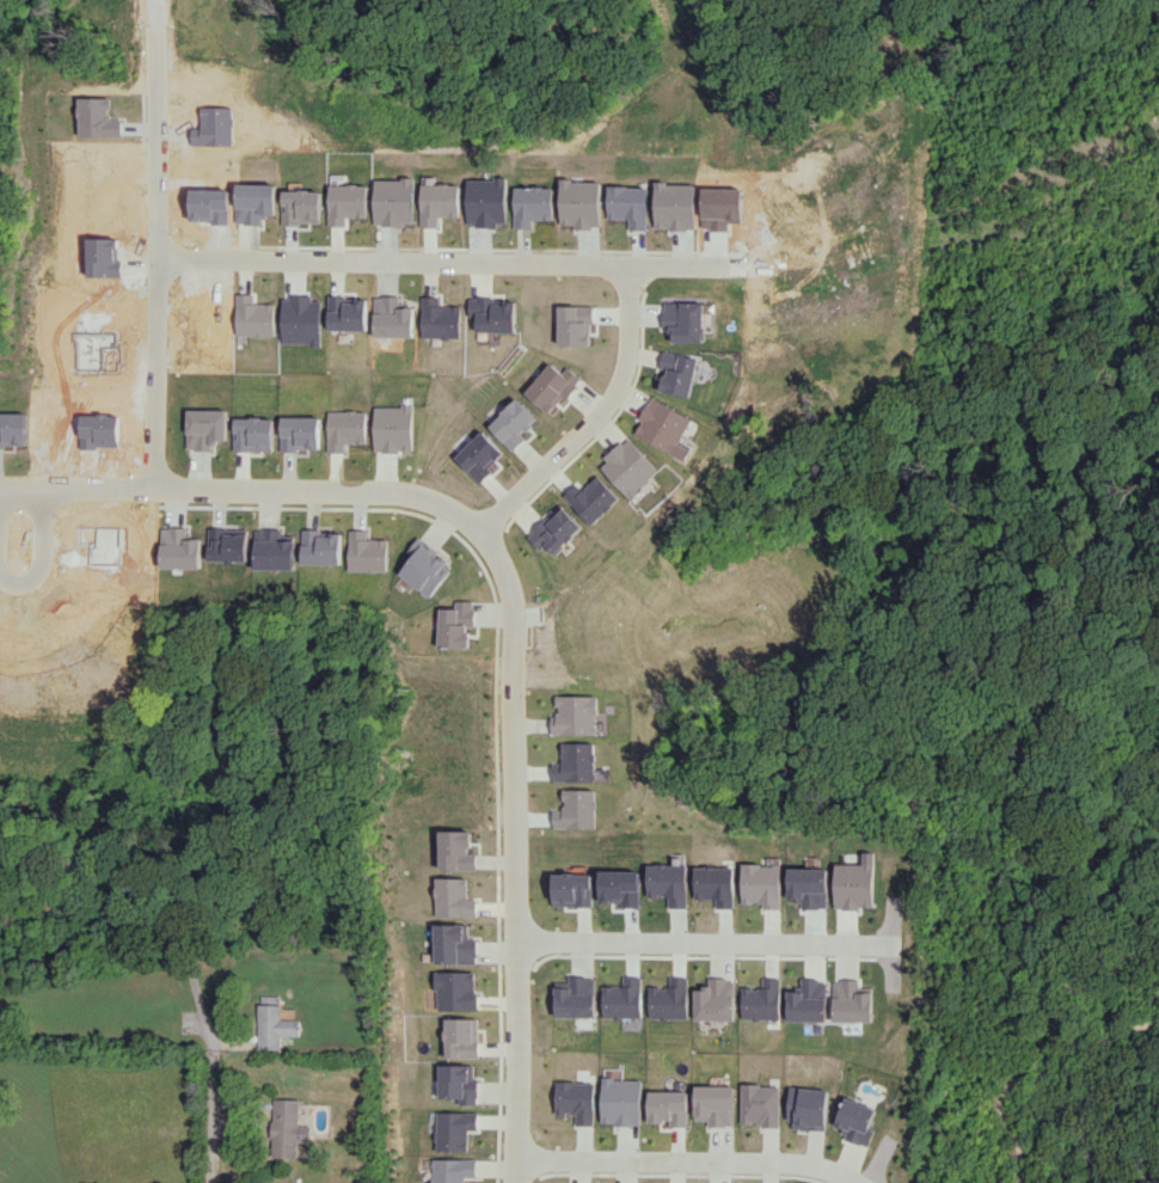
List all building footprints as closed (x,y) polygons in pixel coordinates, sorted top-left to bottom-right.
[(660,391),(690,397),(699,358),(663,350),(657,379),(662,380),(660,391)] [(550,413),(564,396),(567,398),(583,379),(566,366),(561,372),(550,362),(525,393),(550,413)] [(637,433),(676,454),(695,419),(653,397),(640,420),(643,422),(637,433)] [(527,439),(522,434),(538,419),(518,398),(489,425),(514,451),(527,439)] [(602,464),(634,498),(663,471),(631,437),(602,464)] [(559,554),(587,527),(565,504),(531,536),(545,550),(550,545),(559,554)] [(449,560),(425,542),(400,573),(431,598),(452,571),(445,566),(449,560)] [(442,608),(442,648),(474,647),(473,626),(478,626),(478,600),(459,600),(459,608),(442,608)] [(557,734),(601,734),(602,696),(563,695),(563,713),(557,713),(557,734)] [(556,781),(597,782),(598,743),(565,742),(565,764),(557,764),(556,781)] [(441,830),(441,869),(478,870),(478,852),(470,852),(470,847),(473,846),(473,830),(441,830)] [(873,909),(874,863),(835,862),(833,908),(873,909)] [(780,865),(741,864),(741,906),(780,907),(780,865)] [(787,898),(800,898),(799,909),(826,909),(827,868),(788,867),(787,898)] [(437,877),(437,888),(435,888),(435,896),(437,896),(437,915),(478,917),(478,900),(468,899),(468,878),(466,878),(466,877),(437,877)] [(435,924),(435,963),(476,963),(476,956),(477,956),(477,938),(470,938),(468,925),(435,924)] [(434,971),(434,991),(436,991),(436,1010),(476,1010),(477,995),(473,995),(473,971),(434,971)] [(639,977),(622,977),(622,986),(600,986),(600,1017),(639,1018),(639,977)] [(692,1020),(732,1020),(733,978),(706,978),(706,988),(693,988),(692,1020)] [(740,988),(740,1019),(778,1020),(779,978),(761,978),(761,988),(740,988)] [(825,1021),(826,979),(800,979),(800,990),(786,989),(786,1021),(825,1021)] [(832,1022),(872,1022),(873,988),(858,987),(858,980),(833,980),(832,1022)] [(281,1050),(281,1036),(300,1036),(300,1019),(281,1019),(281,1004),(258,1004),(258,1049),(281,1050)] [(443,1018),(443,1030),(442,1030),(442,1038),(443,1038),(443,1056),(476,1058),(476,1018),(443,1018)] [(436,1065),(436,1097),(456,1098),(456,1104),(474,1104),(474,1097),(476,1097),(476,1079),(471,1079),(471,1065),(436,1065)] [(598,1124),(637,1125),(638,1079),(599,1078),(598,1124)] [(591,1125),(590,1081),(552,1081),(553,1114),(572,1114),(572,1126),(591,1125)] [(738,1123),(758,1123),(758,1127),(777,1128),(778,1085),(739,1084),(738,1123)] [(731,1086),(692,1086),(692,1121),(706,1120),(706,1126),(732,1126),(731,1086)] [(826,1089),(788,1088),(787,1129),(825,1130),(826,1089)] [(645,1122),(667,1122),(667,1126),(684,1126),(685,1091),(645,1091),(645,1122)] [(875,1108),(844,1097),(831,1131),(868,1145),(873,1130),(868,1128),(875,1108)] [(311,1142),(311,1124),(299,1124),(299,1099),(272,1099),(272,1157),(298,1157),(298,1142),(311,1142)] [(435,1111),(435,1130),(433,1132),(433,1140),(435,1140),(434,1151),(466,1151),(466,1129),(476,1129),(476,1111),(435,1111)] [(433,1160),(430,1161),(430,1165),(433,1167),(433,1178),(430,1178),(430,1182),(461,1182),(461,1181),(464,1181),(464,1176),(474,1176),(474,1159),(433,1158),(433,1160)]
